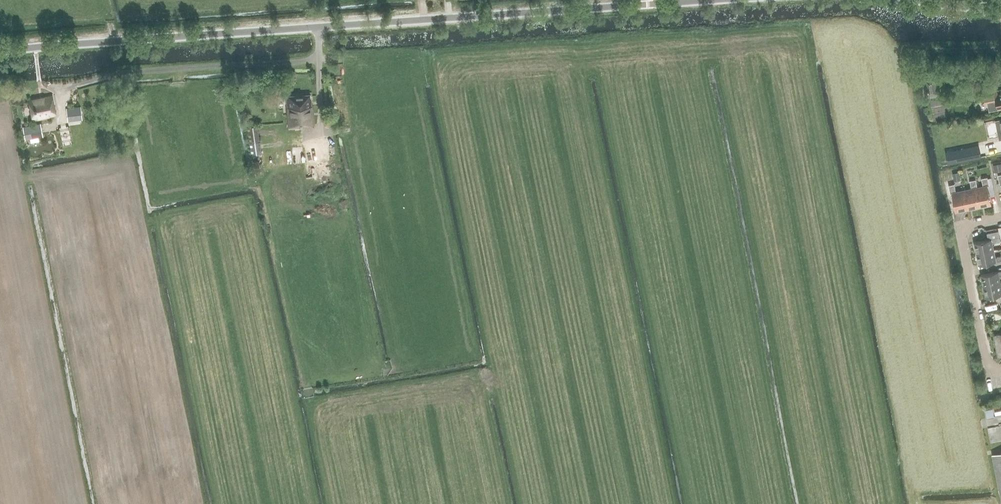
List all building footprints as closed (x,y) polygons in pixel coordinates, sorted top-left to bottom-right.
[(330,65),(331,75),(342,74),(341,64),(330,65)] [(941,95),(938,73),(922,76),(926,97),(941,95)] [(998,94),(996,85),(980,88),(983,103),(987,102),(989,111),(998,109),(1000,109),(1000,93),(998,94)] [(305,125),(314,124),(313,106),(312,106),(312,99),(311,99),(310,95),(287,96),(288,127),(306,126),(305,125)] [(55,113),(52,96),(29,100),(33,117),(55,113)] [(80,107),(66,109),(68,121),(82,119),(80,107)] [(22,127),(24,139),(30,138),(31,142),(39,140),(38,136),(42,135),(40,124),(22,127)] [(981,157),(979,145),(954,150),(957,162),(962,161),(981,157)] [(984,186),(978,187),(976,187),(980,206),(992,204),(988,185),(990,185),(988,177),(982,178),(984,186)] [(976,187),(978,187),(976,179),(970,180),(972,188),(964,190),(968,209),(980,206),(976,187)] [(968,209),(964,190),(956,191),(955,184),(949,185),(951,193),(952,193),(956,211),(968,209)] [(974,242),(977,253),(994,250),(993,243),(1000,241),(998,231),(987,233),(988,239),(974,242)] [(994,250),(977,253),(979,265),(1000,260),(1000,255),(995,256),(994,250)] [(983,286),(1000,282),(999,276),(1000,276),(1000,270),(981,275),(983,286)] [(1000,282),(983,286),(986,297),(1000,295),(1000,301),(1000,284),(1000,282)] [(993,408),(985,409),(986,418),(994,417),(993,408)]
